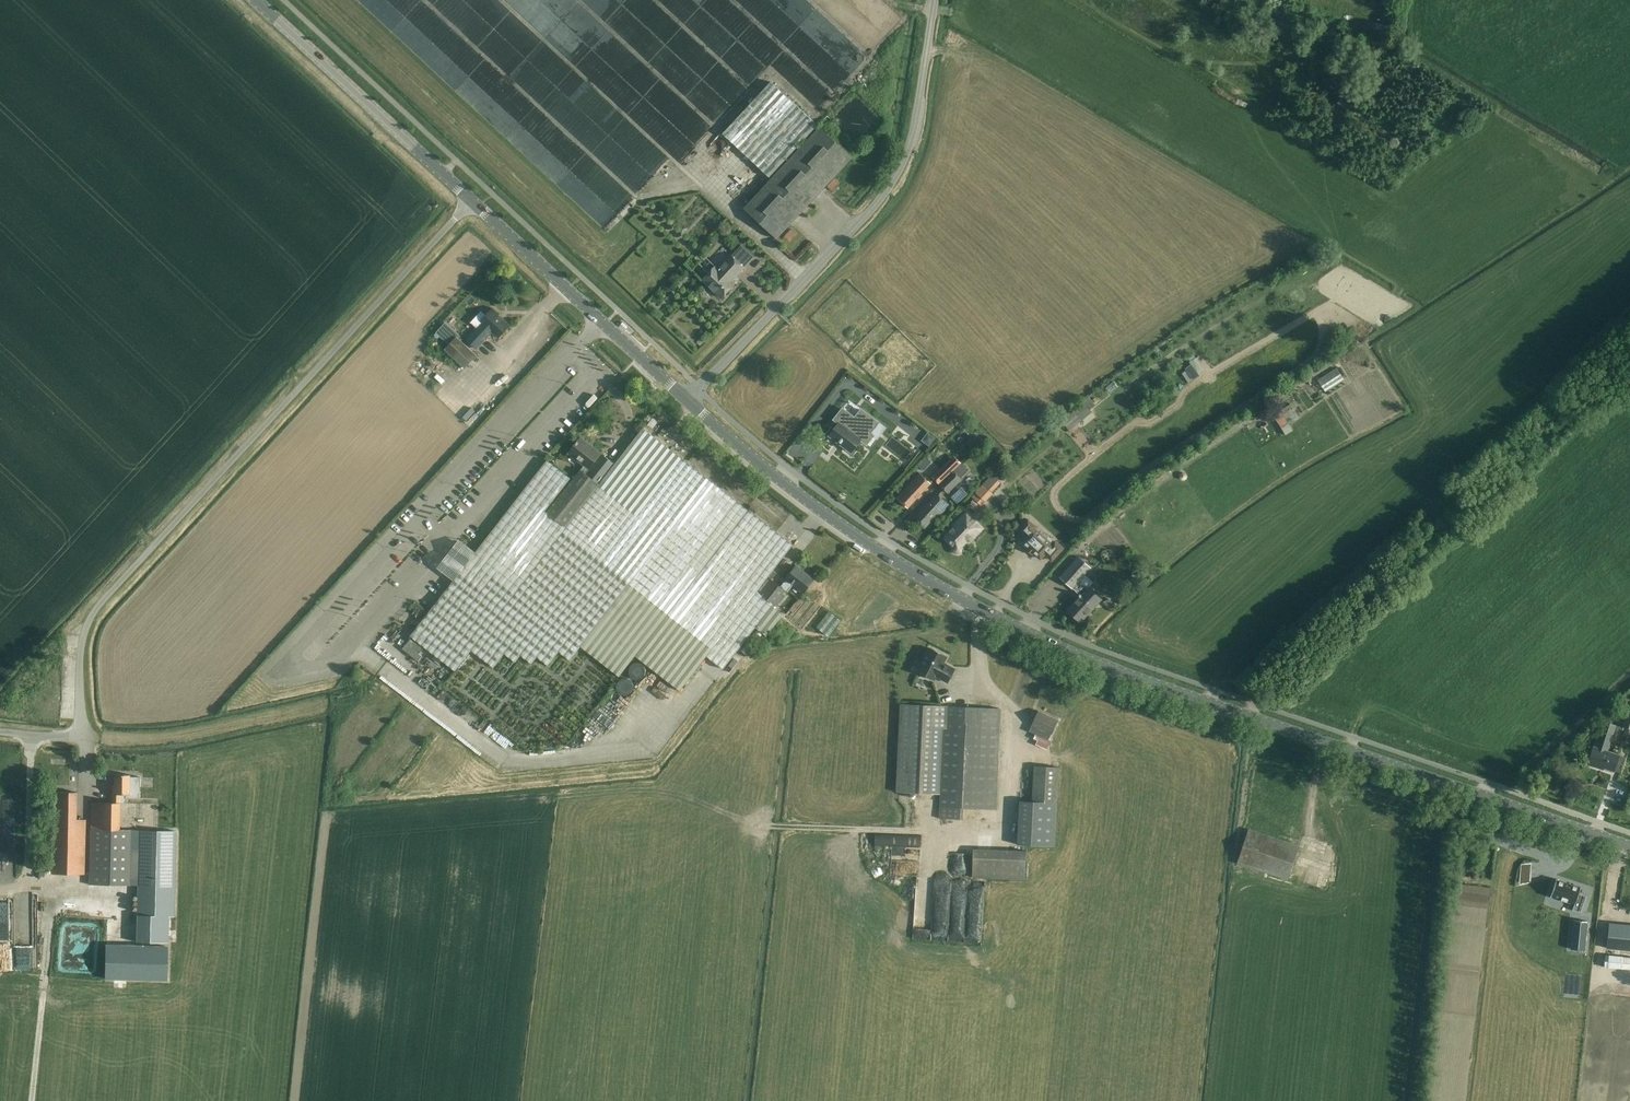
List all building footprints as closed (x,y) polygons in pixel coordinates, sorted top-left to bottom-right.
[(723,132),(722,134),(771,178),(755,195),(752,198),(746,204),(743,207),(744,207),(753,216),(769,231),(777,238),(852,157),(844,150),(819,127),(814,122),(810,119),(770,82),(759,94),(756,97),(723,132)] [(1358,106),(1343,96),(1338,104),(1353,114),(1358,106)] [(746,187),(733,201),(742,209),(743,207),(746,204),(752,198),(755,195),(746,187)] [(731,236),(726,241),(734,249),(739,243),(731,236)] [(710,272),(702,280),(721,298),(735,283),(731,280),(735,275),(735,276),(744,267),(749,262),(754,256),(741,244),(731,255),(719,269),(715,266),(710,272)] [(470,322),(477,329),(466,340),(476,349),(491,332),(497,338),(510,325),(492,309),(486,315),(482,310),(470,322)] [(445,324),(437,332),(449,344),(444,349),(465,369),(477,356),(457,336),(451,330),(445,324)] [(1192,376),(1204,371),(1200,359),(1188,364),(1192,376)] [(1337,368),(1318,380),(1325,392),(1344,380),(1337,368)] [(1085,402),(1062,421),(1070,430),(1083,420),(1092,411),(1085,402)] [(1291,404),(1273,415),(1282,428),(1299,417),(1291,404)] [(854,416),(843,408),(834,419),(839,423),(829,435),(837,442),(838,440),(841,443),(840,444),(851,452),(861,440),(866,444),(882,424),(861,408),(854,416)] [(1257,414),(1261,421),(1270,415),(1265,408),(1257,414)] [(618,459),(614,464),(600,483),(581,469),(573,480),(547,460),(476,552),(465,543),(443,572),(454,580),(410,636),(455,670),(471,650),(493,667),(504,653),(515,661),(521,655),(532,663),(537,656),(548,665),(559,651),(570,660),(581,646),(597,659),(619,677),(636,656),(680,691),(707,656),(723,669),(757,626),(768,635),(781,619),(784,615),(772,606),(773,605),(776,607),(787,592),(780,587),(768,577),(793,545),(643,428),(619,459),(618,459)] [(923,439),(930,444),(935,438),(928,433),(923,439)] [(580,438),(569,453),(584,465),(581,469),(600,483),(614,464),(580,438)] [(567,443),(562,449),(567,453),(572,447),(567,443)] [(942,448),(946,453),(951,448),(947,443),(942,448)] [(930,459),(927,462),(930,465),(933,463),(935,465),(941,459),(935,453),(929,459),(930,459)] [(931,478),(939,485),(961,463),(953,454),(940,466),(941,467),(931,478)] [(961,463),(939,485),(946,493),(959,479),(961,480),(969,472),(961,463)] [(982,506),(993,493),(1001,483),(995,477),(1002,471),(999,469),(971,496),(982,506)] [(918,474),(904,489),(897,497),(908,507),(929,484),(918,474)] [(963,486),(952,496),(957,502),(968,491),(963,486)] [(744,494),(740,499),(745,503),(749,498),(744,494)] [(938,516),(948,505),(936,495),(916,517),(925,526),(936,514),(938,516)] [(752,504),(748,509),(755,514),(758,509),(752,504)] [(965,512),(960,517),(953,525),(954,526),(943,538),(953,547),(953,550),(955,552),(959,552),(961,550),(961,547),(970,537),(972,539),(982,529),(965,512)] [(1020,529),(1020,530),(1020,531),(1021,532),(1022,533),(1023,533),(1024,534),(1026,536),(1021,541),(1040,559),(1045,554),(1052,560),(1063,548),(1055,541),(1051,546),(1033,530),(1036,527),(1029,520),(1024,526),(1022,526),(1021,527),(1021,528),(1020,529)] [(1079,557),(1067,569),(1060,577),(1079,594),(1078,595),(1080,596),(1067,610),(1080,622),(1100,600),(1080,581),(1091,568),(1079,557)] [(796,566),(780,587),(787,592),(793,584),(803,592),(814,579),(796,566)] [(434,586),(430,589),(433,592),(431,594),(434,597),(442,589),(438,586),(436,588),(434,586)] [(817,627),(828,636),(840,620),(841,620),(829,611),(829,612),(817,627)] [(793,626),(790,630),(797,635),(800,632),(799,631),(799,630),(793,626)] [(403,648),(418,660),(422,663),(425,658),(422,655),(420,653),(423,648),(411,638),(403,648)] [(947,666),(942,664),(943,663),(946,657),(930,648),(918,671),(934,680),(936,676),(948,682),(955,669),(948,665),(947,666)] [(611,672),(606,678),(611,683),(616,676),(611,672)] [(598,678),(594,683),(604,691),(608,686),(598,678)] [(623,691),(632,691),(632,680),(623,680),(623,691)] [(595,689),(592,693),(599,698),(602,694),(595,689)] [(1000,708),(944,706),(901,703),(897,792),(931,793),(935,728),(944,728),(939,818),(962,819),(963,808),(995,810),(1000,708)] [(1038,711),(1032,725),(1029,731),(1036,734),(1034,738),(1038,741),(1037,745),(1047,749),(1051,740),(1049,739),(1058,720),(1038,711)] [(1594,747),(1591,754),(1588,764),(1597,767),(1597,766),(1613,771),(1618,755),(1607,751),(1615,726),(1604,722),(1595,747),(1594,747)] [(1019,801),(1017,844),(1034,845),(1055,846),(1057,802),(1058,802),(1060,767),(1034,766),(1032,801),(1019,801)] [(90,820),(88,884),(129,886),(129,885),(131,830),(119,830),(120,803),(125,803),(125,798),(139,798),(139,788),(140,777),(129,777),(129,775),(114,774),(114,785),(112,785),(111,803),(94,802),(91,802),(91,813),(90,820)] [(54,792),(54,803),(52,873),(84,873),(85,820),(76,819),(76,792),(54,792)] [(1249,829),(1246,839),(1238,863),(1287,879),(1299,846),(1249,829)] [(137,902),(136,942),(168,943),(169,916),(174,917),(176,831),(146,830),(139,830),(137,885),(137,902)] [(877,833),(876,846),(920,847),(920,835),(877,833)] [(973,878),(1025,880),(1026,850),(974,849),(973,878)] [(1556,879),(1550,897),(1551,897),(1551,896),(1574,904),(1572,910),(1581,913),(1586,896),(1579,893),(1581,887),(1580,887),(1557,880),(1557,879),(1556,879)] [(982,943),(983,903),(965,903),(965,882),(954,882),(954,916),(966,916),(965,943),(982,943)] [(59,900),(58,915),(116,917),(117,903),(59,900)] [(1574,921),(1571,949),(1584,950),(1587,922),(1588,922),(1588,921),(1574,920),(1573,921),(1574,921)] [(1606,948),(1629,950),(1629,925),(1609,923),(1606,948)] [(107,946),(106,979),(169,979),(169,946),(107,946)] [(1604,967),(1629,969),(1629,957),(1605,954),(1604,967)]
